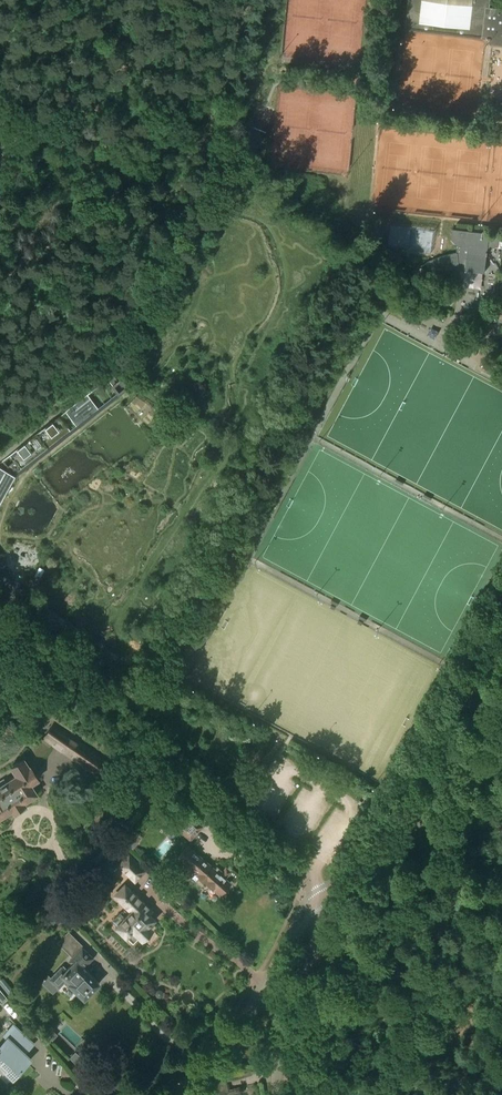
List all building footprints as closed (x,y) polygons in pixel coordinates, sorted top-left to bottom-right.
[(490,7),(491,0),(408,0),(405,29),(489,39),(488,45),(501,47),(501,8),(490,7)] [(485,272),(488,248),(499,246),(500,235),(489,233),(453,229),(452,239),(456,244),(457,252),(450,254),(434,258),(427,262),(437,282),(443,279),(442,275),(450,272),(460,270),(460,269),(467,268),(467,267),(485,269),(484,272),(485,272)] [(87,394),(65,412),(76,426),(98,408),(87,394)] [(59,416),(9,455),(20,469),(70,430),(59,416)] [(2,490),(11,474),(13,475),(5,470),(0,467),(0,493),(2,490)] [(4,575),(3,573),(1,571),(0,569),(0,587),(3,589),(5,590),(10,592),(15,593),(24,595),(25,589),(20,588),(21,583),(15,581),(12,580),(9,579),(7,578),(4,575)] [(95,776),(106,759),(53,722),(41,739),(95,776)] [(9,810),(10,811),(23,803),(22,801),(35,793),(28,783),(36,779),(28,766),(27,766),(21,758),(9,766),(14,775),(5,781),(4,779),(0,778),(0,815),(9,810)] [(376,816),(380,809),(370,802),(366,809),(376,816)] [(188,813),(176,827),(190,838),(201,825),(188,813)] [(186,846),(178,856),(185,861),(179,869),(189,877),(195,870),(199,873),(197,875),(219,894),(230,882),(224,877),(230,871),(222,865),(217,871),(186,846)] [(135,882),(145,871),(129,855),(118,866),(135,882)] [(155,919),(148,913),(139,904),(141,902),(125,886),(115,895),(131,911),(124,918),(122,916),(115,923),(117,925),(115,927),(126,938),(132,931),(141,940),(151,929),(148,926),(155,919)] [(54,912),(50,915),(55,920),(59,917),(54,912)] [(73,991),(74,990),(83,999),(85,997),(86,999),(91,994),(90,993),(99,983),(84,968),(84,967),(82,965),(85,963),(86,964),(92,958),(82,947),(69,961),(72,964),(67,969),(63,965),(61,967),(49,979),(58,988),(65,980),(68,983),(68,984),(69,985),(68,987),(73,991)] [(0,981),(0,986),(5,992),(12,986),(4,977),(0,981)] [(22,1059),(26,1055),(24,1053),(33,1043),(13,1025),(8,1030),(13,1035),(9,1039),(8,1039),(4,1043),(4,1042),(0,1046),(0,1072),(3,1074),(5,1072),(12,1078),(13,1077),(13,1076),(17,1072),(21,1069),(26,1063),(25,1062),(25,1061),(22,1059)]
